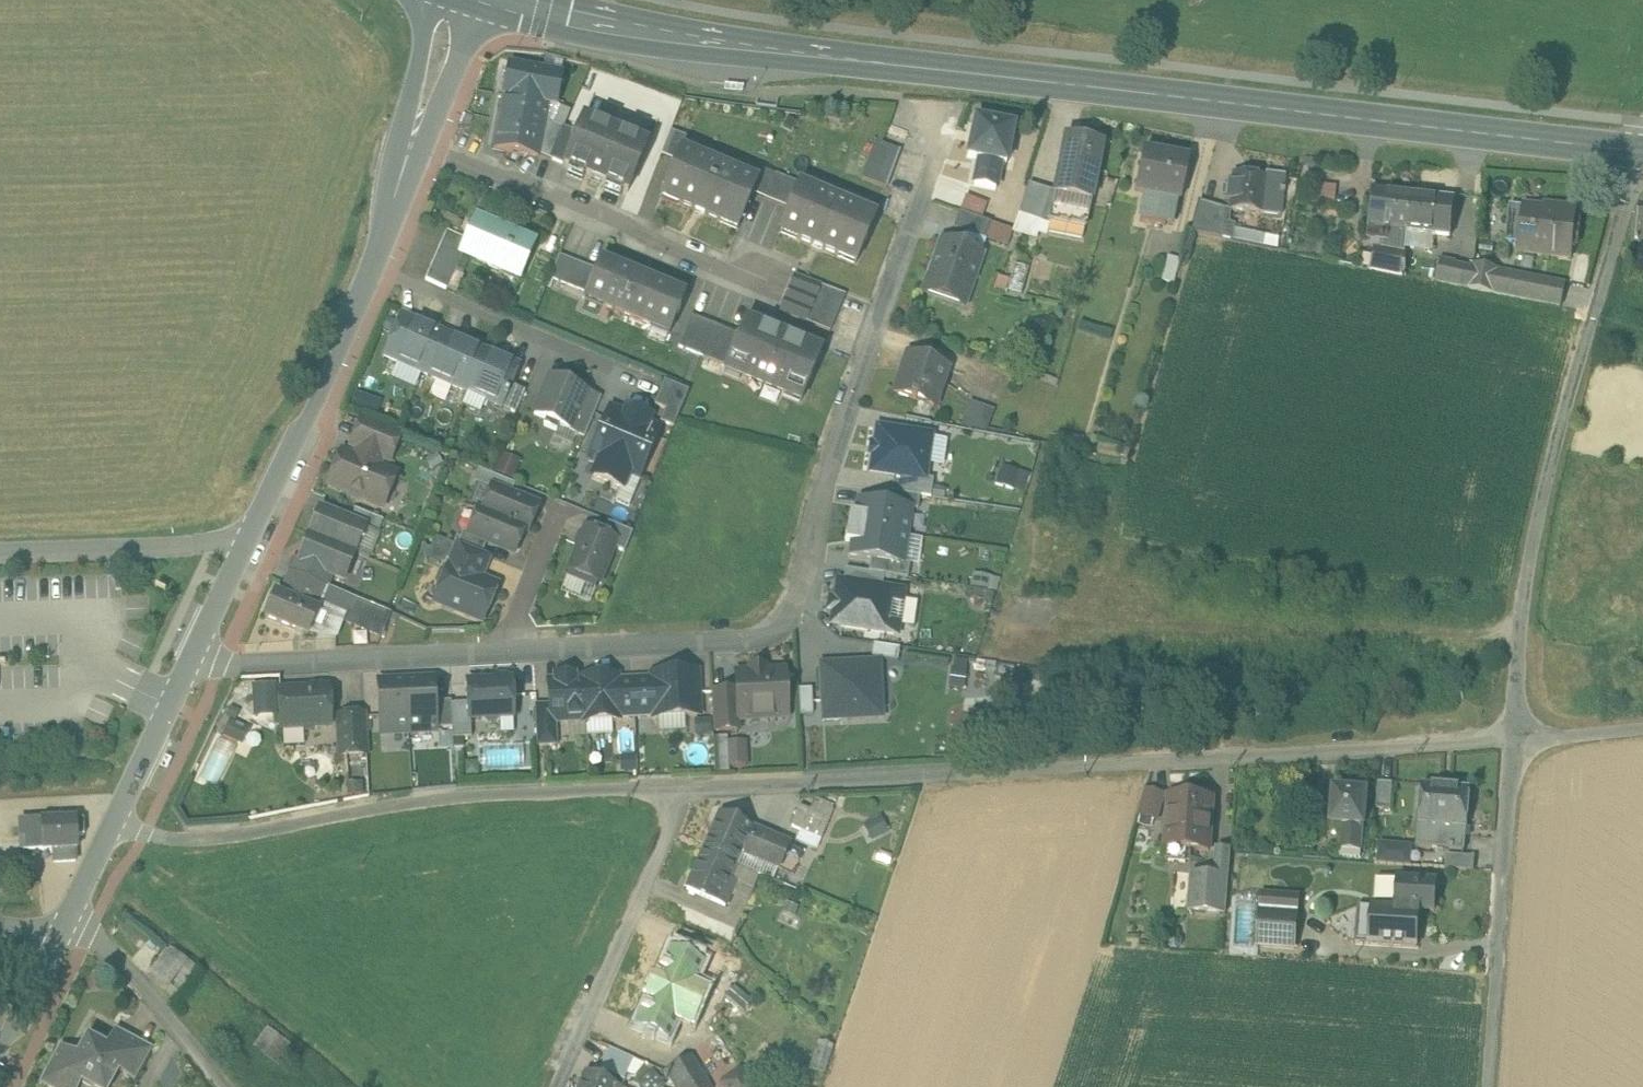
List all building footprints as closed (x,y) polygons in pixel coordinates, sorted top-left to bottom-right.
[(563,74),(509,63),(503,96),(505,96),(495,148),(539,156),(540,154),(547,120),(549,104),(557,106),(563,74)] [(996,118),(978,114),(977,120),(976,120),(969,156),(980,158),(976,184),(995,188),(1000,162),(1006,163),(1013,127),(995,124),(996,118)] [(648,143),(584,117),(577,132),(564,164),(564,165),(628,192),(648,143)] [(563,127),(547,120),(540,154),(552,159),(565,126),(564,126),(563,127)] [(565,126),(552,159),(564,164),(577,132),(565,127),(566,127),(565,126)] [(687,137),(671,130),(662,154),(676,160),(681,149),(682,150),(687,137)] [(1103,144),(1066,136),(1059,171),(1060,171),(1051,215),(1087,223),(1103,144)] [(876,141),(862,178),(887,187),(901,150),(876,141)] [(682,150),(681,149),(676,160),(662,196),(739,228),(754,193),(758,182),(757,181),(682,150)] [(1189,162),(1143,153),(1135,191),(1146,193),(1140,222),(1165,227),(1171,198),(1181,200),(1189,162)] [(775,174),(762,169),(757,181),(758,182),(754,193),(765,198),(775,174)] [(1286,176),(1266,173),(1265,178),(1234,174),(1233,184),(1228,183),(1226,200),(1231,200),(1230,210),(1261,213),(1261,215),(1281,217),(1286,176)] [(799,184),(775,174),(765,198),(789,207),(799,184)] [(876,216),(799,184),(789,207),(780,230),(857,262),(876,216)] [(1051,191),(1029,184),(1020,213),(1014,231),(1036,238),(1051,191)] [(1336,186),(1312,184),(1311,198),(1335,200),(1336,186)] [(1412,194),(1371,190),(1367,227),(1369,227),(1368,238),(1382,240),(1384,229),(1408,231),(1412,194)] [(1456,199),(1412,194),(1408,231),(1452,236),(1456,199)] [(967,196),(962,212),(983,220),(989,203),(967,196)] [(1225,209),(1200,202),(1191,232),(1221,238),(1225,209)] [(1577,210),(1544,206),(1544,209),(1510,205),(1506,242),(1520,244),(1519,252),(1572,258),(1577,210)] [(1008,246),(1014,231),(983,220),(962,212),(960,211),(955,227),(1008,246)] [(535,245),(476,220),(467,240),(461,255),(462,256),(520,280),(535,245)] [(447,231),(426,280),(447,290),(462,256),(461,255),(467,240),(447,231)] [(983,253),(942,239),(926,286),(950,295),(952,288),(969,293),(983,253)] [(1406,254),(1373,248),(1370,268),(1406,276),(1406,273),(1406,257),(1406,254)] [(596,270),(560,255),(551,278),(587,292),(596,270)] [(1180,260),(1168,257),(1162,280),(1174,283),(1180,260)] [(1474,270),(1455,266),(1455,263),(1425,257),(1425,260),(1406,257),(1406,273),(1409,273),(1409,276),(1470,289),(1474,270)] [(685,295),(601,260),(596,270),(587,292),(585,298),(612,310),(612,311),(614,312),(615,311),(670,334),(685,295)] [(1566,284),(1498,270),(1498,269),(1475,264),(1474,270),(1470,289),(1561,307),(1566,284)] [(822,285),(795,275),(780,310),(807,321),(822,285)] [(846,294),(822,285),(807,321),(830,331),(846,294)] [(442,332),(403,315),(385,356),(424,373),(442,332)] [(716,325),(691,315),(679,347),(703,356),(716,325)] [(822,351),(746,319),(739,334),(726,365),(725,370),(802,401),(822,351)] [(739,334),(716,325),(703,356),(726,365),(739,334)] [(486,351),(442,332),(424,373),(468,392),(486,351)] [(486,351),(468,392),(501,407),(510,387),(519,365),(486,351)] [(949,366),(907,352),(893,393),(916,401),(917,399),(936,406),(949,366)] [(601,400),(550,378),(535,414),(547,420),(544,426),(557,431),(559,425),(585,436),(601,400)] [(689,391),(665,381),(655,405),(666,409),(661,422),(674,427),(689,391)] [(512,388),(510,387),(501,406),(517,413),(526,391),(513,386),(512,388)] [(994,409),(970,401),(961,426),(987,432),(994,409)] [(626,415),(611,409),(590,459),(600,464),(594,476),(622,488),(628,475),(638,480),(659,429),(647,424),(650,417),(629,408),(626,415)] [(398,437),(363,423),(354,446),(360,449),(381,457),(389,460),(398,437)] [(928,435),(878,428),(872,471),(925,479),(927,462),(924,458),(928,435)] [(381,457),(360,449),(356,459),(343,454),(331,485),(349,492),(350,497),(360,501),(365,499),(382,506),(395,475),(377,468),(381,457)] [(1028,490),(1033,472),(1001,464),(996,482),(1028,490)] [(480,470),(475,482),(491,489),(512,497),(517,485),(480,470)] [(512,497),(491,489),(482,511),(482,512),(525,529),(525,530),(529,532),(539,508),(512,497)] [(911,508),(859,500),(857,514),(850,513),(848,527),(907,536),(911,508)] [(351,521),(321,509),(310,536),(355,554),(366,528),(366,527),(351,521)] [(384,521),(355,509),(351,521),(366,527),(366,528),(379,534),(384,521)] [(525,529),(482,512),(482,511),(478,510),(469,533),(468,534),(488,542),(516,553),(525,530),(525,529)] [(633,532),(609,522),(604,534),(616,539),(613,547),(625,552),(633,532)] [(907,536),(848,527),(846,543),(853,544),(851,556),(903,564),(907,536)] [(604,534),(587,528),(570,571),(575,573),(574,575),(576,580),(587,585),(592,583),(593,581),(598,583),(613,547),(616,539),(604,534)] [(488,542),(468,534),(469,533),(463,531),(458,544),(459,544),(483,554),(488,542)] [(355,554),(310,536),(300,561),(299,562),(331,575),(345,580),(355,554)] [(483,554),(459,544),(453,558),(481,569),(484,570),(490,556),(483,554)] [(481,569),(453,558),(449,567),(448,570),(442,572),(438,582),(441,587),(435,601),(484,620),(497,586),(489,583),(484,585),(479,583),(477,578),(481,569)] [(331,575),(299,562),(300,561),(295,559),(290,572),(326,587),(331,575)] [(326,587),(290,572),(286,582),(324,597),(328,588),(326,587)] [(904,591),(838,581),(833,617),(844,626),(897,634),(899,621),(890,619),(892,602),(902,604),(904,591)] [(324,597),(286,582),(280,597),(274,595),(265,617),(309,635),(314,624),(322,628),(327,616),(318,613),(322,603),(324,597)] [(400,618),(328,588),(324,597),(322,603),(346,613),(343,619),(382,634),(383,631),(393,635),(400,618)] [(873,654),(898,658),(900,646),(875,642),(873,654)] [(963,682),(968,659),(956,656),(950,679),(963,682)] [(823,667),(825,720),(881,717),(879,664),(823,667)] [(785,671),(766,672),(765,667),(750,668),(750,673),(737,674),(738,690),(739,718),(740,718),(787,716),(785,671)] [(697,671),(653,673),(653,677),(633,678),(634,716),(655,715),(656,717),(699,715),(697,671)] [(574,675),(557,676),(557,680),(549,681),(550,705),(551,720),(555,720),(585,718),(583,679),(574,679),(574,675)] [(617,675),(583,677),(583,679),(585,718),(585,720),(619,719),(619,716),(634,716),(633,678),(617,679),(617,675)] [(497,677),(493,681),(468,682),(469,702),(470,717),(471,717),(484,716),(488,719),(496,719),(500,715),(514,714),(512,680),(511,680),(507,676),(497,677)] [(434,680),(406,682),(409,730),(436,728),(435,702),(434,680)] [(406,682),(379,683),(381,731),(409,730),(406,682)] [(308,690),(281,692),(284,747),(301,746),(300,726),(304,729),(312,729),(315,725),(330,724),(328,689),(327,689),(323,686),(311,686),(308,690)] [(738,690),(713,691),(715,730),(741,729),(740,718),(739,718),(738,690)] [(451,701),(435,702),(436,728),(453,727),(452,703),(451,701)] [(469,702),(452,703),(453,727),(453,738),(472,737),(471,717),(470,717),(469,702)] [(550,705),(537,705),(539,745),(557,744),(555,720),(551,720),(550,705)] [(364,715),(338,716),(340,755),(366,754),(364,715)] [(220,735),(241,746),(251,728),(230,717),(220,735)] [(1393,782),(1379,781),(1377,808),(1391,809),(1393,782)] [(1471,789),(1422,785),(1419,823),(1417,847),(1465,851),(1468,827),(1471,789)] [(1368,792),(1335,789),(1332,824),(1343,824),(1341,849),(1362,851),(1364,826),(1365,826),(1368,792)] [(1164,795),(1148,790),(1141,815),(1157,820),(1164,795)] [(1213,798),(1171,795),(1167,848),(1209,851),(1213,798)] [(829,819),(800,807),(792,827),(801,830),(821,839),(829,819)] [(790,843),(721,813),(704,851),(735,865),(741,851),(779,868),(790,843)] [(76,818),(20,821),(21,839),(20,839),(20,841),(23,841),(24,851),(53,850),(54,862),(76,861),(75,849),(78,849),(77,835),(85,835),(84,819),(76,820),(76,818)] [(821,839),(801,830),(797,841),(817,849),(821,839)] [(1379,862),(1414,861),(1414,840),(1379,841),(1379,862)] [(1232,850),(1216,848),(1214,875),(1214,876),(1229,877),(1232,850)] [(735,865),(704,851),(687,889),(725,906),(730,895),(732,891),(725,888),(735,865)] [(741,851),(735,865),(753,873),(759,875),(774,881),(779,868),(741,851)] [(1475,857),(1447,855),(1446,868),(1474,870),(1475,857)] [(748,903),(759,875),(753,873),(735,865),(725,888),(732,891),(730,895),(748,903)] [(1214,875),(1191,873),(1188,910),(1226,913),(1229,877),(1214,876),(1214,875)] [(1437,881),(1379,877),(1377,898),(1380,901),(1397,902),(1396,908),(1381,907),(1381,915),(1358,913),(1356,938),(1379,940),(1379,944),(1417,947),(1420,911),(1435,912),(1437,881)] [(1299,897),(1262,894),(1261,908),(1298,911),(1299,897)] [(1298,911),(1261,908),(1258,945),(1295,948),(1298,911)] [(198,968),(170,946),(153,967),(161,973),(159,977),(178,992),(198,968)] [(709,966),(671,949),(655,987),(686,1001),(696,977),(703,980),(709,966)] [(655,987),(654,987),(637,1026),(675,1043),(682,1028),(683,1029),(687,1018),(680,1015),(686,1001),(655,987)] [(752,1002),(735,987),(727,996),(744,1011),(752,1002)] [(291,1044),(271,1027),(256,1046),(277,1063),(291,1044)] [(720,1075),(739,1067),(723,1033),(705,1041),(720,1075)] [(88,1036),(78,1055),(67,1075),(81,1082),(90,1086),(110,1086),(119,1071),(118,1071),(135,1040),(124,1034),(121,1040),(113,1036),(107,1047),(88,1036)] [(152,1049),(135,1040),(118,1071),(119,1071),(135,1080),(152,1049)] [(834,1046),(818,1041),(809,1069),(824,1074),(834,1046)] [(635,1081),(644,1061),(608,1045),(599,1065),(635,1081)] [(41,1082),(50,1086),(79,1086),(81,1082),(67,1075),(78,1055),(61,1046),(41,1082)] [(691,1057),(666,1072),(675,1086),(709,1086),(691,1057)] [(739,1071),(728,1079),(727,1086),(751,1086),(739,1071)] [(587,1072),(580,1086),(620,1086),(587,1072)]
